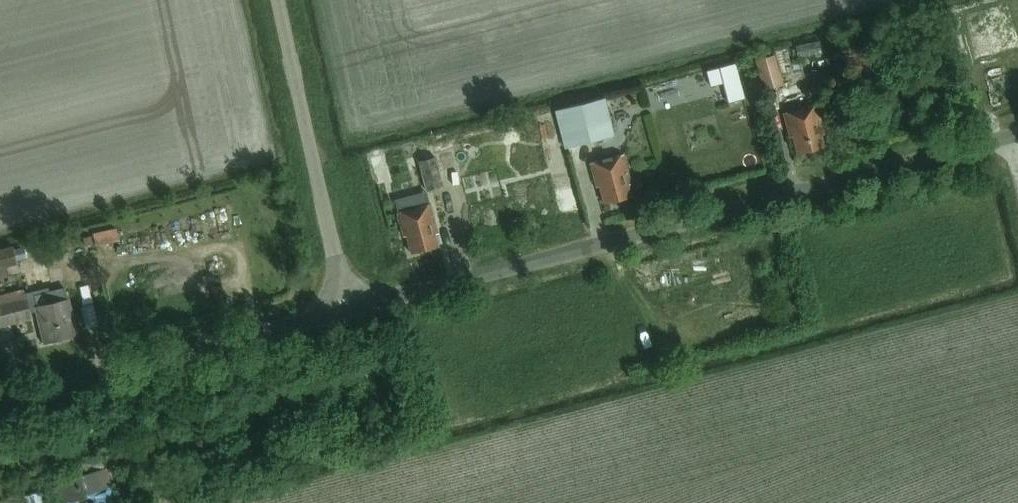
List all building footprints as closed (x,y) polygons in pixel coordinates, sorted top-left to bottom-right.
[(784,83),(776,53),(756,58),(764,89),(784,83)] [(744,98),(735,63),(705,71),(710,87),(723,83),(728,103),(744,98)] [(832,68),(811,71),(813,82),(833,78),(832,68)] [(797,155),(824,148),(821,136),(824,135),(816,106),(783,115),(787,130),(790,129),(797,155)] [(623,152),(618,137),(594,144),(598,159),(623,152)] [(427,192),(443,188),(436,158),(444,156),(441,145),(420,150),(423,163),(419,163),(427,192)] [(604,205),(631,198),(628,186),(631,185),(623,156),(590,164),(594,180),(597,179),(604,205)] [(430,206),(417,209),(414,195),(384,202),(387,216),(397,214),(401,230),(404,229),(411,255),(438,248),(435,236),(438,235),(430,206)] [(12,245),(11,243),(0,246),(0,268),(16,264),(12,245)] [(26,300),(26,299),(0,305),(0,326),(30,319),(29,314),(39,312),(45,343),(75,336),(67,299),(66,299),(64,292),(26,300)] [(107,469),(57,482),(62,502),(69,502),(82,499),(83,502),(114,502),(111,491),(113,491),(107,469)] [(41,492),(22,498),(23,502),(44,502),(41,492)]
